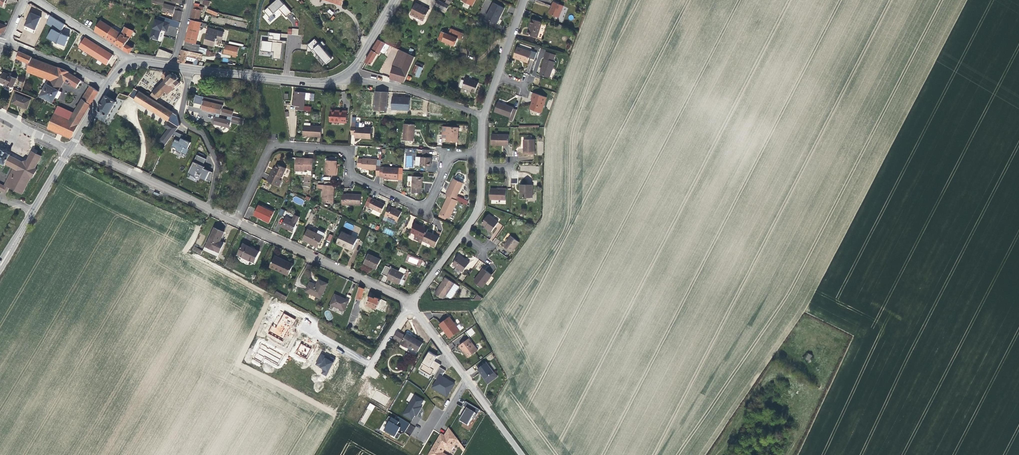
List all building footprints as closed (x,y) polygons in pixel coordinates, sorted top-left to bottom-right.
[(183,8),(176,6),(177,3),(166,0),(154,0),(154,3),(164,5),(163,10),(174,14),(173,20),(181,21),(183,11),(183,8)] [(280,0),(276,0),(264,11),(270,18),(268,19),(270,22),(275,18),(272,15),(279,9),(286,17),(291,12),(280,0)] [(447,11),(449,6),(438,0),(436,5),(443,9),(447,11)] [(505,8),(494,2),(486,19),(498,25),(502,16),(505,8)] [(558,18),(564,6),(554,2),(551,8),(549,14),(558,18)] [(423,21),(429,9),(416,3),(414,8),(413,9),(411,14),(423,21)] [(200,20),(201,11),(203,11),(204,7),(199,6),(194,5),(194,8),(191,18),(200,20)] [(41,17),(30,12),(24,26),(35,31),(41,17)] [(61,32),(65,25),(51,15),(47,24),(61,32)] [(158,40),(160,32),(161,32),(161,30),(167,32),(169,26),(178,28),(180,22),(158,16),(156,20),(155,19),(149,38),(158,40)] [(537,37),(542,22),(531,19),(528,29),(527,34),(537,37)] [(133,32),(134,31),(125,27),(122,33),(120,37),(109,30),(112,27),(100,20),(95,31),(123,49),(128,52),(130,53),(134,46),(127,42),(132,35),(133,32)] [(196,44),(202,22),(191,20),(189,27),(186,42),(183,50),(187,51),(202,54),(206,55),(207,51),(207,49),(200,47),(200,45),(196,44)] [(122,33),(112,27),(109,30),(120,37),(122,33)] [(222,42),(224,32),(209,28),(204,44),(215,47),(216,44),(217,45),(218,41),(222,42)] [(60,34),(51,29),(46,38),(55,43),(64,46),(68,37),(60,34)] [(456,42),(458,38),(441,31),(438,40),(454,46),(456,42)] [(280,34),(269,33),(268,41),(261,41),(260,51),(271,52),(271,51),(274,51),(273,58),(280,59),(282,44),(286,44),(287,41),(280,41),(280,34)] [(85,37),(78,48),(106,66),(113,55),(85,37)] [(314,39),(307,45),(314,53),(315,52),(326,64),(331,59),(321,48),(325,44),(322,41),(319,44),(314,39)] [(385,53),(390,45),(379,40),(366,61),(371,65),(373,61),(378,54),(379,54),(380,52),(384,53),(385,53)] [(237,56),(239,48),(226,45),(224,53),(228,54),(237,56)] [(528,62),(531,52),(518,47),(514,57),(520,59),(523,60),(523,61),(528,62)] [(170,58),(173,54),(159,49),(156,56),(170,58)] [(198,65),(198,59),(186,56),(187,51),(183,50),(182,50),(178,61),(179,63),(185,63),(185,60),(190,61),(193,62),(193,65),(198,65)] [(404,82),(415,57),(400,50),(393,67),(390,78),(404,82)] [(30,64),(32,58),(32,57),(19,51),(18,52),(17,58),(27,63),(30,64)] [(202,56),(202,54),(187,51),(186,56),(198,59),(201,60),(202,56)] [(549,78),(555,62),(553,61),(555,55),(546,52),(544,58),(545,59),(540,75),(544,76),(549,78)] [(37,75),(42,62),(32,58),(30,64),(29,68),(27,72),(37,75)] [(82,80),(69,73),(69,72),(63,69),(59,67),(58,68),(42,62),(37,75),(45,78),(43,80),(43,82),(44,82),(47,84),(41,96),(53,102),(57,94),(64,81),(77,88),(82,80)] [(421,73),(424,65),(417,62),(412,74),(419,77),(421,73)] [(175,88),(180,83),(177,80),(179,78),(178,77),(178,75),(176,74),(175,73),(173,72),(171,74),(168,70),(162,76),(166,80),(162,84),(154,92),(160,98),(166,92),(168,94),(175,88)] [(13,87),(17,78),(4,73),(2,77),(0,82),(13,87)] [(475,93),(479,82),(466,78),(465,81),(462,79),(459,87),(463,88),(467,90),(475,93)] [(73,136),(79,124),(91,105),(99,92),(93,87),(84,100),(83,99),(82,99),(74,113),(58,106),(48,128),(71,138),(73,136)] [(171,111),(134,88),(128,95),(129,96),(168,120),(179,127),(180,125),(177,115),(171,111)] [(387,111),(388,92),(375,91),(374,110),(387,111)] [(160,98),(154,92),(151,95),(157,101),(160,98)] [(310,100),(310,93),(295,92),(293,106),(296,106),(296,108),(296,110),(311,111),(311,107),(304,106),(305,99),(310,100)] [(541,113),(547,97),(533,93),(531,100),(534,101),(533,103),(533,104),(531,104),(530,109),(541,113)] [(27,108),(31,100),(16,94),(13,103),(19,105),(21,106),(27,108)] [(105,122),(116,102),(106,95),(100,105),(94,115),(105,122)] [(217,113),(216,118),(215,117),(214,120),(214,124),(229,128),(233,112),(222,109),(223,105),(203,100),(204,97),(201,96),(196,95),(194,103),(203,105),(202,109),(217,113)] [(410,110),(410,100),(406,100),(401,100),(402,98),(392,97),(392,109),(410,110)] [(513,122),(517,110),(513,108),(505,105),(498,102),(494,112),(510,117),(509,120),(513,122)] [(346,123),(347,112),(338,111),(337,111),(331,110),(330,122),(346,123)] [(371,133),(371,127),(364,127),(364,124),(363,123),(355,122),(351,122),(351,135),(355,135),(355,137),(360,137),(362,137),(362,138),(371,138),(371,133)] [(321,137),(322,126),(311,126),(311,123),(304,123),(304,125),(303,136),(307,136),(321,137)] [(414,130),(415,124),(404,124),(403,141),(413,141),(414,130)] [(458,136),(459,127),(448,127),(443,127),(443,137),(447,138),(447,142),(454,142),(456,142),(456,136),(458,136)] [(183,135),(175,132),(174,135),(177,137),(173,146),(177,149),(177,151),(187,156),(190,149),(188,148),(191,142),(182,138),(183,137),(183,135)] [(509,146),(509,135),(492,134),(491,145),(500,145),(500,144),(503,145),(509,146)] [(535,154),(534,139),(524,139),(524,147),(524,154),(535,154)] [(37,169),(35,168),(41,156),(32,151),(27,161),(28,164),(24,165),(24,162),(10,155),(11,154),(5,151),(0,149),(0,163),(5,165),(6,164),(14,168),(4,186),(3,188),(7,191),(9,187),(22,194),(31,177),(33,178),(37,169)] [(412,157),(412,155),(416,155),(416,149),(405,149),(405,157),(412,157)] [(207,158),(197,154),(189,173),(195,177),(198,171),(202,173),(201,176),(211,181),(213,172),(204,168),(205,167),(204,166),(203,166),(207,158)] [(431,161),(431,158),(416,157),(416,165),(431,166),(431,161)] [(313,170),(313,159),(305,158),(304,160),(296,160),(295,171),(304,171),(304,170),(313,170)] [(380,167),(381,160),(377,160),(377,159),(363,158),(363,159),(358,159),(358,167),(362,167),(362,169),(367,169),(376,170),(376,176),(380,176),(380,167)] [(336,175),(337,169),(337,161),(326,160),(325,175),(336,175)] [(284,178),(288,169),(277,164),(275,168),(273,172),(272,172),(267,181),(279,187),(281,181),(280,180),(282,177),(284,178)] [(398,178),(399,168),(380,167),(380,176),(380,177),(384,177),(383,179),(391,179),(391,178),(398,178)] [(421,193),(422,183),(421,183),(421,177),(408,176),(408,181),(412,181),(411,193),(421,193)] [(457,196),(463,183),(453,179),(449,187),(445,195),(448,196),(458,201),(461,202),(463,199),(457,196)] [(334,190),(334,185),(318,184),(318,188),(323,189),(322,202),(333,203),(334,190)] [(532,198),(533,185),(521,185),(520,190),(522,190),(522,192),(521,198),(532,198)] [(506,200),(506,188),(502,188),(502,190),(497,190),(497,189),(490,189),(490,199),(506,200)] [(361,205),(361,195),(353,194),(352,195),(351,195),(351,194),(346,194),(342,194),(342,205),(346,205),(346,204),(361,205)] [(449,219),(458,201),(448,196),(441,210),(439,214),(446,217),(449,219)] [(381,213),(385,204),(378,201),(373,198),(369,207),(372,208),(370,212),(379,217),(381,213)] [(270,221),(274,212),(259,205),(254,215),(263,219),(264,218),(270,221)] [(397,222),(402,212),(394,208),(389,206),(383,219),(394,225),(396,224),(397,222)] [(491,232),(498,222),(488,215),(481,224),(486,227),(488,228),(487,229),(491,232)] [(293,232),(298,222),(286,216),(282,227),(285,228),(293,232)] [(427,231),(428,229),(418,224),(415,223),(411,232),(416,235),(414,239),(422,242),(423,241),(427,231)] [(220,252),(224,243),(220,241),(222,236),(224,232),(215,228),(207,246),(220,252)] [(318,246),(323,237),(325,233),(318,230),(317,234),(308,229),(303,239),(308,242),(312,244),(313,243),(318,246)] [(435,247),(441,233),(437,231),(435,235),(433,234),(427,231),(423,241),(431,244),(431,245),(435,247)] [(353,249),(357,239),(342,232),(337,243),(347,248),(347,247),(353,249)] [(512,252),(519,242),(511,236),(508,240),(506,242),(503,246),(512,252)] [(254,262),(259,252),(248,246),(243,244),(238,255),(243,257),(243,255),(250,258),(250,260),(254,262)] [(203,251),(194,246),(192,250),(201,255),(203,251)] [(376,270),(381,260),(368,254),(364,264),(373,268),(376,270)] [(463,272),(469,263),(466,260),(465,261),(464,260),(463,259),(463,258),(459,255),(453,264),(463,272)] [(288,275),(293,264),(279,258),(275,256),(270,267),(288,275)] [(400,284),(406,270),(401,267),(399,271),(388,267),(389,264),(387,263),(381,274),(388,277),(387,279),(390,280),(400,284)] [(482,287),(492,275),(485,270),(482,274),(480,273),(474,281),(482,287)] [(444,298),(454,283),(446,277),(441,284),(435,293),(442,298),(444,298)] [(321,298),(328,284),(319,280),(317,285),(314,284),(310,282),(306,291),(321,298)] [(361,300),(364,289),(360,286),(356,299),(361,300)] [(345,311),(349,301),(339,296),(335,294),(330,304),(345,311)] [(378,306),(381,300),(381,299),(376,297),(375,299),(373,298),(371,297),(367,304),(377,309),(378,306)] [(280,311),(267,336),(282,343),(294,319),(280,311)] [(460,331),(449,317),(439,324),(444,331),(445,330),(446,332),(446,333),(450,338),(460,331)] [(475,334),(471,328),(465,332),(469,338),(475,334)] [(409,335),(407,333),(401,344),(411,350),(413,347),(419,351),(423,343),(409,335)] [(478,350),(469,338),(459,346),(464,352),(468,358),(478,350)] [(300,343),(295,354),(307,359),(311,348),(300,343)] [(278,364),(282,355),(261,344),(254,358),(262,362),(264,357),(278,364)] [(436,352),(431,349),(421,365),(435,374),(442,363),(437,360),(440,354),(436,352)] [(323,369),(321,374),(326,376),(333,361),(320,355),(315,365),(323,369)] [(497,377),(494,372),(494,373),(486,362),(477,369),(481,374),(481,373),(485,379),(484,379),(488,384),(497,377)] [(445,376),(442,373),(434,385),(448,394),(456,383),(445,376)] [(422,404),(424,400),(414,394),(403,412),(413,419),(416,414),(418,415),(421,410),(424,406),(422,404)] [(369,403),(360,424),(365,426),(374,405),(369,403)] [(479,412),(469,406),(466,412),(462,418),(470,422),(474,417),(476,418),(479,412)] [(386,427),(397,434),(402,427),(403,428),(406,430),(411,422),(393,412),(386,427)] [(448,453),(458,438),(449,428),(446,435),(444,434),(442,433),(429,454),(452,454),(448,453)]
